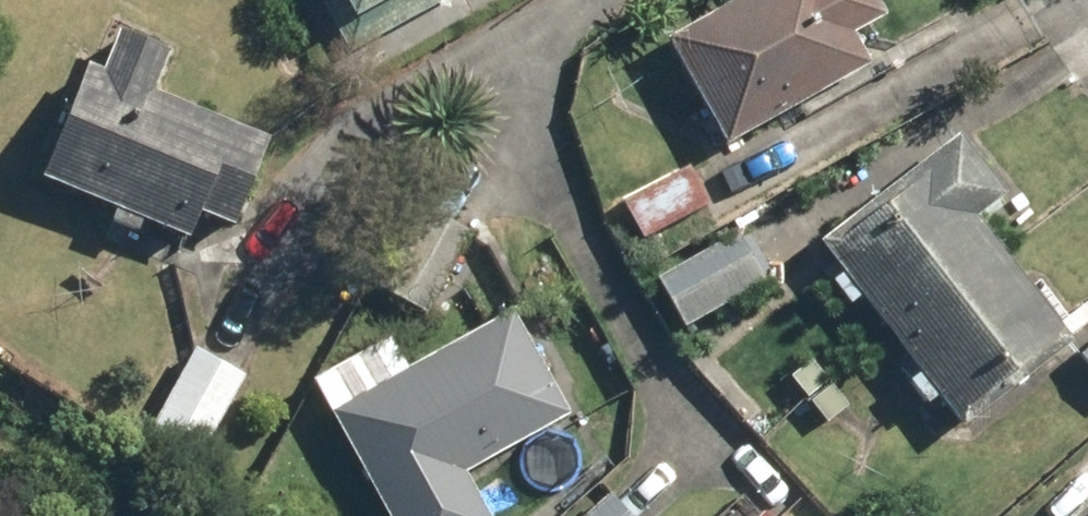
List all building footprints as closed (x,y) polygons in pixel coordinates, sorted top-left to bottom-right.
[(349,52),(442,0),(320,0),(349,52)] [(725,145),(866,66),(848,35),(883,16),(874,0),(733,0),(664,39),(725,145)] [(43,181),(190,238),(200,213),(235,226),(269,138),(153,93),(169,52),(117,31),(101,71),(88,66),(43,181)] [(816,238),(957,423),(1067,340),(974,217),(1003,195),(956,133),(816,238)] [(618,199),(639,238),(706,202),(685,163),(618,199)] [(652,275),(681,326),(762,282),(733,231),(652,275)] [(463,474),(568,416),(511,313),(329,414),(387,515),(487,515),(463,474)] [(1087,368),(1087,343),(1076,354),(1087,368)] [(149,427),(197,453),(241,373),(193,346),(149,427)] [(780,372),(820,423),(845,403),(805,352),(780,372)] [(606,494),(579,515),(624,515),(606,494)]
